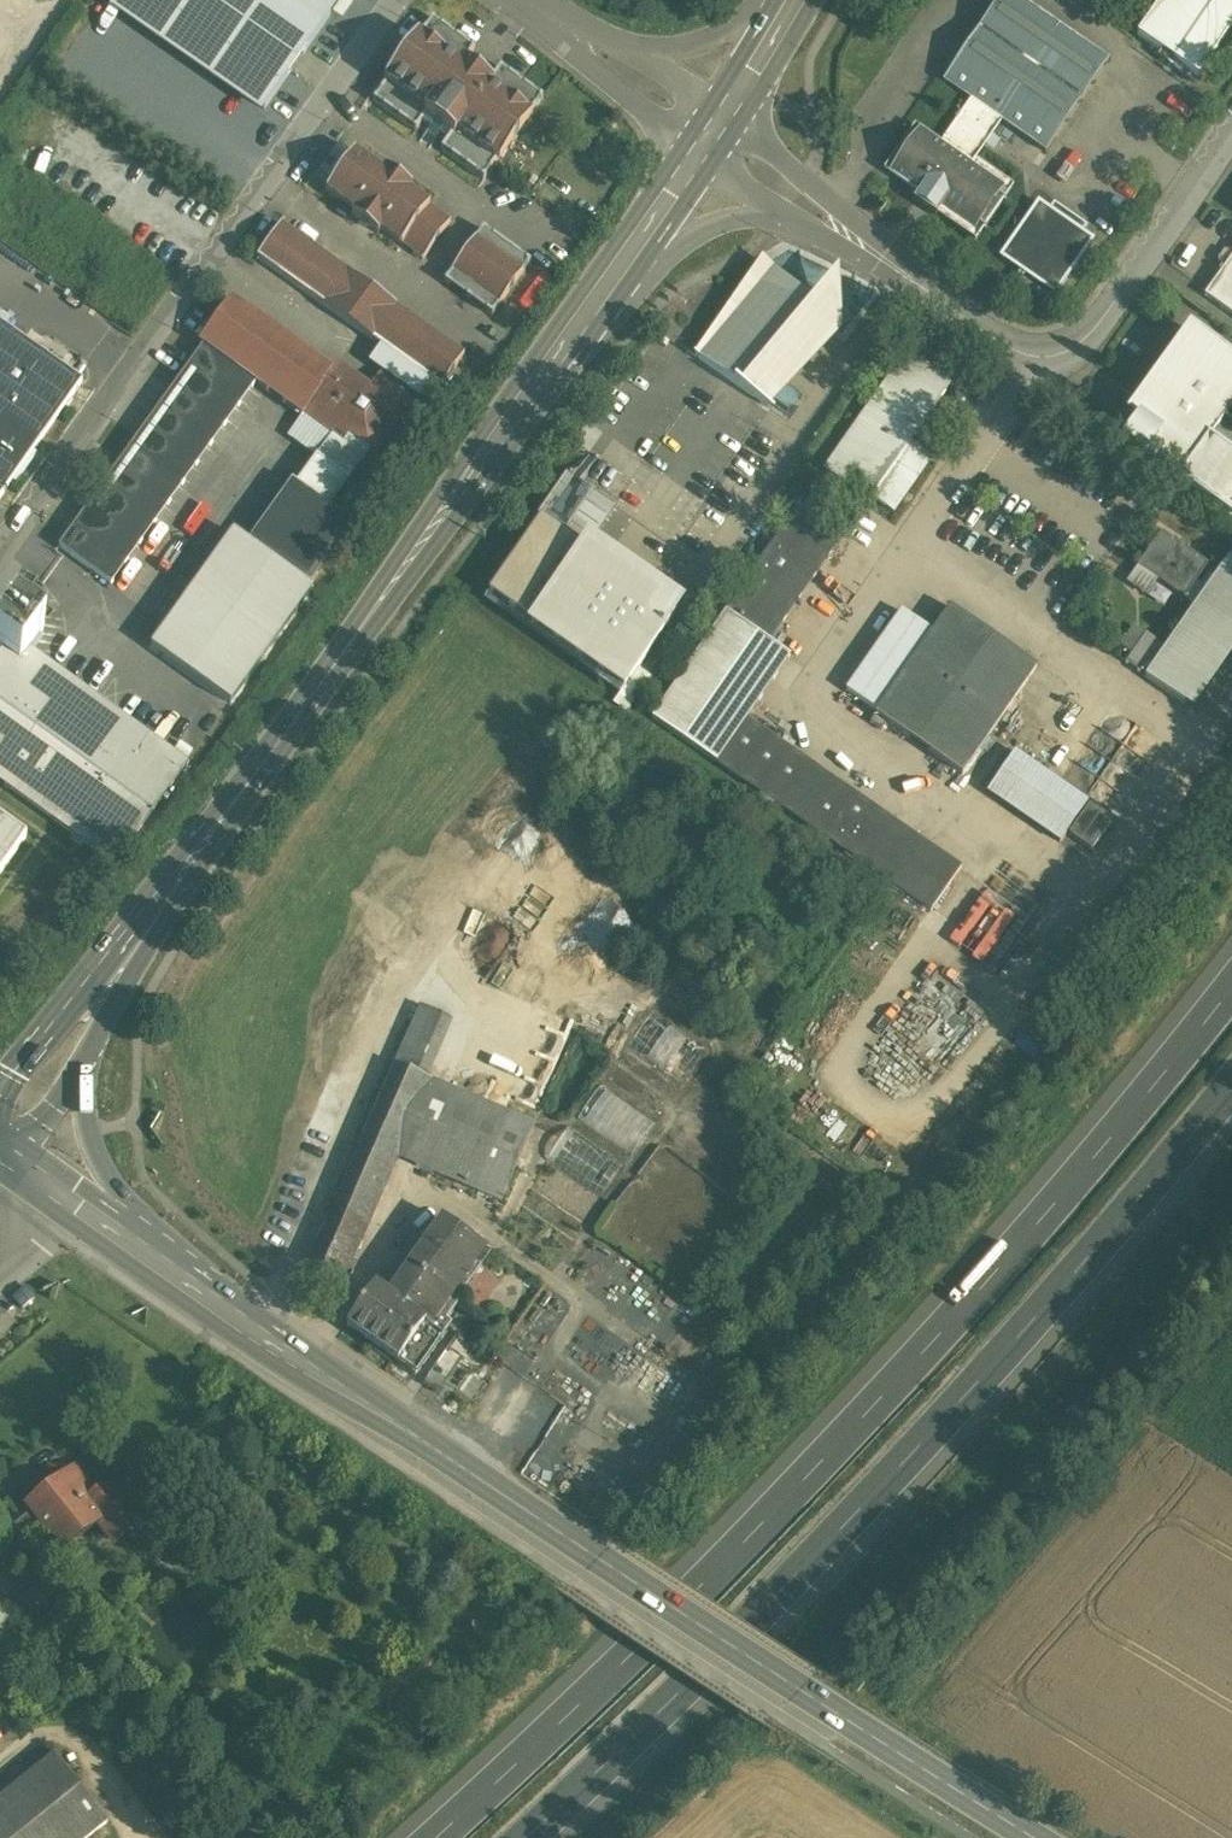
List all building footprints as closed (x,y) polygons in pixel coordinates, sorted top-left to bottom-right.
[(111,3),(263,109),(339,0),(114,0),(111,3)] [(970,101),(941,144),(919,129),(903,152),(895,154),(887,165),(889,173),(888,174),(917,195),(912,202),(935,218),(937,215),(975,242),(1013,187),(974,160),(1001,123),(1045,153),(1107,63),(1017,0),(1000,0),(943,83),(970,101)] [(1231,27),(1231,0),(1163,0),(1139,36),(1199,76),(1231,27)] [(489,81),(464,63),(474,49),(431,19),(419,36),(417,35),(383,81),(385,83),(373,100),(415,131),(425,117),(450,136),(440,149),(483,180),(496,162),(498,164),(531,117),(529,116),(542,98),(499,68),(489,81)] [(347,161),(333,152),(319,172),(332,181),(347,161)] [(382,172),(354,152),(347,161),(332,181),(325,191),(353,211),(351,215),(377,234),(380,230),(401,245),(429,206),(408,191),(411,187),(385,168),(382,172)] [(999,259),(1055,298),(1094,242),(1038,203),(999,259)] [(429,206),(401,245),(422,260),(450,222),(429,206)] [(463,355),(281,224),(256,258),(380,347),(439,389),(463,355)] [(530,263),(482,229),(444,282),(491,317),(530,263)] [(1204,295),(1231,315),(1231,256),(1204,295)] [(812,309),(760,285),(698,359),(764,406),(774,392),(778,395),(838,323),(837,301),(826,293),(812,309)] [(227,304),(199,343),(203,346),(204,345),(256,383),(301,416),(303,414),(332,436),(316,457),(296,486),(328,509),(371,450),(376,454),(412,404),(395,392),(400,386),(382,373),(370,389),(338,365),(329,377),(227,304)] [(84,379),(0,320),(0,498),(84,379)] [(1197,334),(1133,421),(1136,423),(1123,442),(1142,455),(1231,520),(1231,457),(1208,439),(1231,406),(1231,359),(1197,334)] [(256,383),(204,345),(203,346),(59,547),(111,585),(256,383)] [(439,389),(380,347),(370,362),(428,405),(439,389)] [(905,355),(848,437),(913,483),(929,460),(908,445),(949,385),(905,355)] [(332,436),(303,414),(301,416),(287,437),(316,457),(332,436)] [(848,437),(825,470),(869,501),(872,497),(893,512),(913,483),(848,437)] [(613,441),(584,483),(593,490),(623,448),(613,441)] [(655,600),(564,536),(593,492),(570,476),(540,520),(488,594),(623,688),(673,616),(677,611),(670,607),(657,598),(655,600)] [(296,486),(291,482),(247,543),(233,533),(151,647),(230,704),(313,590),(307,586),(350,525),(328,509),(296,486)] [(801,504),(726,611),(769,642),(844,534),(801,504)] [(1208,565),(1161,533),(1137,567),(1184,599),(1208,565)] [(1228,558),(1145,677),(1184,705),(1231,637),(1231,561),(1228,558)] [(1036,667),(950,607),(932,633),(877,712),(875,715),(887,723),(961,775),(1036,667)] [(14,608),(0,628),(0,648),(3,650),(19,662),(28,650),(43,629),(14,608)] [(769,642),(726,611),(652,718),(716,763),(746,719),(790,656),(769,642)] [(932,633),(901,611),(846,690),(877,712),(932,633)] [(28,650),(19,662),(3,650),(0,654),(0,781),(81,839),(114,863),(186,763),(28,650)] [(887,723),(875,715),(870,722),(882,731),(887,723)] [(918,838),(746,719),(716,763),(888,882),(918,838)] [(1087,803),(1014,752),(987,792),(1060,843),(1087,803)] [(1112,820),(1089,803),(1068,834),(1091,850),(1112,820)] [(27,842),(0,822),(0,879),(27,842)] [(961,868),(918,838),(888,882),(931,912),(961,868)] [(976,891),(947,941),(981,961),(1010,911),(976,891)] [(452,1021),(420,1007),(394,1066),(426,1080),(452,1021)] [(699,1054),(651,1018),(628,1048),(677,1084),(699,1054)] [(426,1080),(394,1066),(308,1266),(343,1290),(356,1263),(351,1260),(396,1158),(476,1193),(509,1116),(426,1080)] [(651,1125),(601,1085),(577,1116),(627,1156),(651,1125)] [(533,1126),(509,1116),(476,1193),(500,1203),(533,1126)] [(620,1165),(567,1129),(546,1160),(599,1196),(620,1165)] [(440,1219),(393,1286),(394,1289),(388,1298),(374,1288),(346,1327),(415,1375),(450,1326),(445,1322),(458,1304),(451,1299),(485,1251),(440,1219)] [(13,1298),(23,1309),(34,1300),(25,1289),(13,1298)] [(100,1494),(81,1470),(66,1482),(65,1482),(86,1507),(101,1495),(100,1494)] [(63,1478),(27,1507),(55,1542),(66,1533),(78,1535),(97,1520),(108,1535),(121,1536),(140,1521),(111,1485),(100,1494),(101,1495),(86,1507),(65,1482),(66,1482),(63,1478)] [(18,1585),(0,1564),(0,1601),(18,1585)] [(0,1799),(0,1837),(87,1837),(106,1822),(55,1756),(0,1799)]
